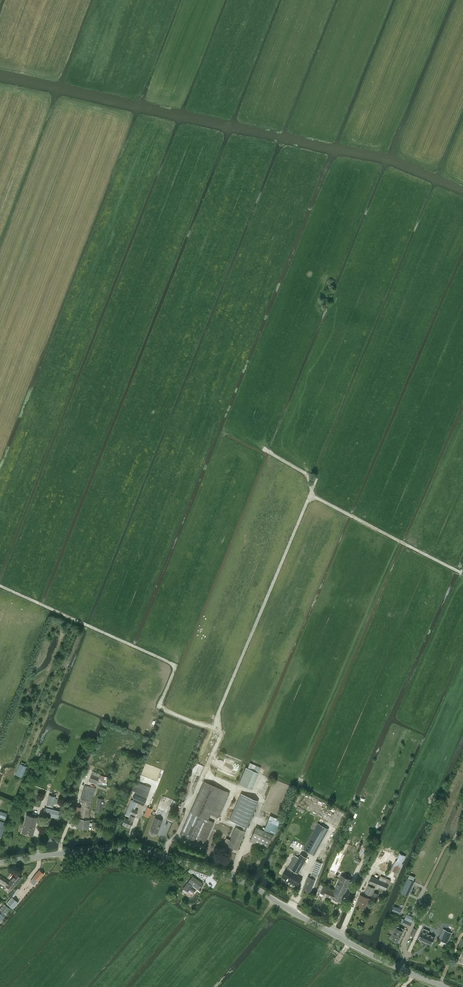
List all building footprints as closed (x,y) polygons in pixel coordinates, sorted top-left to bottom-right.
[(250,763),(247,768),(254,771),(257,766),(250,763)] [(19,764),(15,773),(22,776),(26,767),(19,764)] [(251,790),(258,773),(254,771),(247,768),(246,767),(238,784),(251,790)] [(100,775),(101,774),(93,771),(90,780),(97,783),(100,775)] [(100,775),(97,783),(106,786),(109,778),(100,775)] [(211,814),(217,816),(228,792),(204,781),(190,811),(180,834),(204,845),(214,822),(208,820),(211,814)] [(78,818),(89,819),(91,807),(91,804),(92,797),(96,788),(85,785),(81,795),(80,801),(83,802),(82,807),(76,806),(74,814),(78,815),(78,818)] [(131,790),(135,792),(132,800),(139,803),(141,797),(147,798),(149,791),(133,785),(131,790)] [(241,794),(229,820),(237,824),(235,828),(245,832),(258,801),(241,794)] [(5,800),(4,803),(10,806),(13,799),(0,795),(0,798),(5,800)] [(49,795),(46,806),(53,808),(54,803),(56,804),(57,799),(55,798),(56,797),(49,795)] [(130,827),(137,810),(134,809),(137,802),(131,800),(125,815),(129,816),(128,819),(125,818),(123,824),(130,827)] [(58,818),(60,811),(45,807),(43,815),(58,818)] [(33,836),(37,817),(26,815),(21,833),(33,836)] [(270,816),(263,830),(256,827),(250,841),(267,848),(273,834),(279,819),(270,816)] [(89,819),(78,818),(77,818),(76,827),(89,828),(90,819),(89,819)] [(157,833),(161,820),(156,818),(151,831),(157,833)] [(314,855),(328,829),(318,823),(303,849),(314,855)] [(237,850),(245,832),(235,828),(230,840),(226,838),(224,843),(228,845),(227,845),(237,850)] [(400,852),(392,870),(397,873),(405,855),(400,852)] [(295,855),(282,877),(297,887),(302,878),(292,871),(292,870),(298,873),(307,857),(301,854),(299,858),(295,855)] [(341,857),(336,869),(349,875),(354,863),(341,857)] [(316,861),(312,872),(317,874),(321,863),(316,861)] [(33,877),(31,880),(34,883),(33,884),(34,885),(35,884),(37,881),(38,881),(44,874),(39,870),(33,877)] [(4,884),(6,885),(6,886),(11,890),(21,878),(16,874),(9,882),(6,880),(7,880),(0,875),(0,881),(4,884)] [(316,879),(317,876),(312,874),(311,877),(308,876),(303,889),(310,892),(315,879),(316,879)] [(336,894),(344,897),(351,880),(341,875),(334,891),(334,892),(336,893),(336,894)] [(187,883),(183,888),(188,892),(189,890),(193,885),(198,889),(202,883),(192,876),(188,882),(189,882),(188,883),(187,883)] [(372,876),(369,883),(386,890),(390,880),(380,876),(379,879),(372,876)] [(415,881),(408,878),(401,893),(408,896),(415,881)] [(371,896),(375,887),(368,885),(365,893),(371,896)] [(334,892),(334,891),(327,888),(326,889),(323,888),(321,893),(324,894),(331,898),(341,902),(344,897),(336,894),(336,893),(334,892)] [(366,910),(371,899),(360,894),(356,905),(366,910)] [(12,908),(18,902),(12,897),(6,903),(12,908)] [(0,909),(0,913),(4,916),(10,909),(4,904),(0,909)] [(402,918),(400,922),(410,927),(413,920),(405,917),(404,919),(402,918)] [(403,931),(404,929),(398,926),(396,928),(391,939),(398,943),(403,931)] [(422,931),(418,938),(431,944),(435,937),(428,934),(430,931),(423,928),(422,931)] [(446,930),(441,940),(447,943),(452,933),(446,930)]
